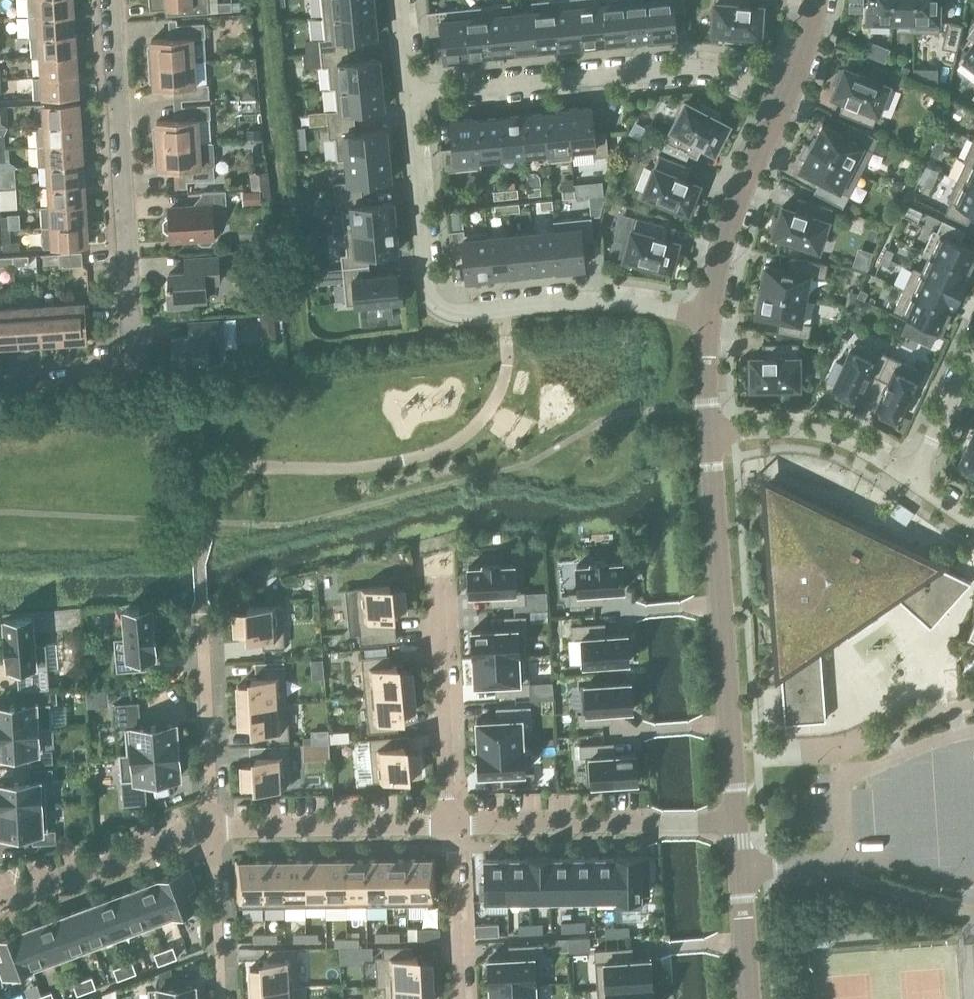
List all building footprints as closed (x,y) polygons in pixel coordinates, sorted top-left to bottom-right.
[(29,16),(39,15),(73,13),(72,0),(28,0),(29,16)] [(150,9),(167,8),(167,14),(177,14),(209,12),(209,0),(149,0),(150,9)] [(374,11),(373,0),(321,0),(323,16),(374,11)] [(537,48),(560,46),(556,0),(542,0),(532,1),(533,11),(533,10),(537,48)] [(560,46),(583,44),(578,0),(556,0),(560,46)] [(606,42),(601,0),(578,0),(583,44),(606,42)] [(606,42),(628,39),(626,20),(624,0),(601,0),(606,42)] [(650,37),(651,37),(648,13),(647,0),(624,0),(626,20),(628,39),(650,37)] [(650,37),(650,39),(676,37),(674,10),(686,9),(685,0),(647,0),(648,13),(651,37),(650,37)] [(760,35),(760,33),(765,33),(766,18),(761,18),(762,6),(750,5),(750,0),(715,0),(712,32),(726,33),(725,40),(748,41),(748,35),(760,35)] [(850,10),(862,10),(862,0),(850,0),(850,10)] [(892,20),(892,0),(868,0),(868,6),(868,20),(892,20)] [(915,0),(892,0),(892,20),(913,21),(915,21),(915,0)] [(915,21),(913,21),(913,31),(938,31),(939,10),(944,10),(944,0),(915,0),(915,21)] [(216,2),(217,11),(232,10),(231,1),(216,2)] [(512,3),(487,5),(492,53),(515,51),(514,41),(511,13),(512,13),(512,3)] [(487,5),(464,8),(469,55),(471,55),(492,53),(487,5)] [(464,8),(428,11),(430,35),(442,33),(444,60),(471,57),(471,55),(469,55),(464,8)] [(515,51),(537,48),(533,10),(533,11),(512,13),(511,13),(514,41),(515,51)] [(321,52),(348,50),(347,39),(377,36),(374,11),(323,16),(325,39),(320,39),(321,52)] [(40,36),(74,33),(73,13),(39,15),(29,16),(30,36),(31,36),(40,35),(40,36)] [(942,47),(957,50),(962,24),(948,21),(942,47)] [(149,46),(150,65),(177,63),(193,62),(192,38),(206,37),(205,23),(177,24),(178,37),(177,37),(152,39),(152,46),(149,46)] [(40,36),(40,35),(31,36),(32,57),(41,56),(41,55),(75,53),(74,33),(40,36)] [(960,61),(973,72),(973,42),(960,61)] [(28,78),(29,49),(2,49),(2,78),(28,78)] [(330,88),(381,82),(379,58),(349,61),(348,50),(321,52),(322,66),(328,65),(330,84),(330,88)] [(41,56),(43,76),(76,74),(75,53),(41,55),(41,56)] [(195,85),(193,62),(177,63),(150,65),(151,82),(154,81),(155,88),(177,87),(181,87),(182,100),(210,98),(209,84),(195,85)] [(872,73),(884,77),(887,70),(875,65),(872,73)] [(903,65),(900,73),(908,76),(911,68),(903,65)] [(845,100),(840,112),(873,125),(889,85),(844,67),(843,70),(839,68),(833,82),(838,84),(833,95),(845,100)] [(888,80),(903,85),(906,77),(891,72),(888,80)] [(76,74),(43,76),(33,77),(34,98),(44,97),(78,95),(76,74)] [(328,124),(355,121),(354,111),(384,108),(381,82),(330,88),(330,89),(335,88),(337,110),(327,111),(328,124)] [(242,92),(243,98),(256,97),(254,84),(247,85),(242,92)] [(945,106),(952,110),(955,102),(948,99),(945,106)] [(35,125),(80,122),(78,101),(34,104),(35,125)] [(666,141),(662,149),(687,159),(690,153),(697,157),(703,145),(714,151),(720,140),(724,142),(731,129),(727,127),(728,124),(718,119),(721,113),(701,103),(698,109),(686,102),(666,141)] [(157,128),(154,128),(155,146),(199,143),(199,142),(198,119),(211,118),(210,104),(182,106),(183,119),(177,119),(157,121),(157,128)] [(594,133),(592,107),(565,109),(565,112),(567,111),(571,154),(572,154),(593,152),(594,157),(609,155),(606,132),(594,133)] [(548,152),(547,152),(547,161),(573,159),(572,154),(571,154),(567,111),(565,112),(544,114),(548,152)] [(548,152),(544,114),(532,115),(521,116),(525,154),(547,152),(548,152)] [(498,118),(502,156),(525,154),(521,116),(498,118)] [(453,147),(441,148),(443,172),(482,168),(481,158),(479,158),(476,120),(477,120),(477,118),(451,121),(453,147)] [(479,158),(481,158),(502,156),(498,118),(477,120),(476,120),(479,158)] [(356,132),(355,121),(328,124),(329,138),(335,137),(337,160),(347,159),(346,158),(388,154),(386,129),(356,132)] [(81,142),(80,122),(35,125),(37,145),(81,142)] [(807,144),(806,144),(861,172),(878,138),(849,123),(843,135),(822,124),(811,146),(807,144)] [(260,129),(247,130),(248,139),(260,138),(260,129)] [(935,145),(942,148),(945,141),(938,138),(935,145)] [(973,139),(964,159),(973,163),(973,139)] [(186,168),(187,181),(215,179),(214,165),(212,141),(199,142),(199,143),(155,146),(156,163),(160,163),(160,170),(177,169),(186,168)] [(81,142),(37,145),(38,166),(47,165),(48,165),(82,163),(81,142)] [(804,159),(799,169),(820,180),(814,192),(843,207),(861,172),(806,144),(800,156),(804,159)] [(931,152),(938,156),(942,148),(935,145),(931,152)] [(0,147),(0,162),(6,161),(10,161),(9,148),(5,149),(5,147),(0,147)] [(391,179),(388,154),(346,158),(347,159),(349,181),(334,182),(335,196),(362,193),(361,182),(391,179)] [(659,154),(643,194),(688,212),(689,209),(693,211),(699,197),(695,195),(699,184),(688,179),(693,167),(659,154)] [(964,159),(955,178),(958,179),(958,180),(973,187),(973,163),(964,159)] [(49,186),(83,184),(82,163),(48,165),(49,186)] [(893,182),(890,187),(900,192),(905,182),(900,180),(893,182)] [(946,213),(967,223),(973,212),(973,187),(958,180),(948,200),(951,202),(946,213)] [(83,184),(49,186),(51,205),(51,206),(85,204),(83,184)] [(529,195),(541,194),(540,186),(528,187),(529,195)] [(0,189),(0,199),(0,203),(8,202),(8,188),(0,189)] [(518,188),(505,190),(506,198),(518,196),(518,188)] [(562,190),(563,198),(575,197),(574,189),(562,190)] [(494,199),(506,198),(505,190),(494,191),(494,199)] [(167,217),(164,221),(164,229),(168,232),(170,232),(170,239),(177,238),(189,238),(189,240),(199,240),(199,242),(202,245),(210,244),(213,241),(213,239),(215,238),(212,206),(227,205),(226,191),(202,192),(202,205),(193,205),(193,206),(187,206),(187,209),(177,209),(169,210),(169,217),(167,217)] [(259,192),(243,193),(244,203),(260,202),(259,192)] [(363,204),(362,193),(335,196),(336,209),(342,209),(344,231),(395,226),(393,201),(363,204)] [(460,202),(459,194),(451,195),(451,203),(460,202)] [(774,232),(773,234),(819,249),(832,208),(798,197),(794,210),(782,206),(778,217),(774,216),(770,230),(774,232)] [(553,208),(552,199),(540,201),(541,209),(553,208)] [(519,203),(507,204),(508,212),(520,211),(519,203)] [(86,224),(85,204),(51,206),(51,205),(41,206),(42,227),(52,226),(86,224)] [(496,213),(508,212),(507,204),(495,205),(496,213)] [(9,215),(1,216),(2,229),(10,229),(9,215)] [(559,267),(558,268),(558,270),(585,267),(582,241),(594,240),(592,216),(553,220),(554,230),(555,229),(559,267)] [(675,253),(678,241),(666,238),(669,225),(635,216),(624,258),(643,263),(641,269),(663,275),(664,269),(670,270),(671,268),(675,269),(679,254),(675,253)] [(964,230),(942,220),(937,231),(934,230),(924,252),(930,255),(931,254),(969,271),(973,261),(973,249),(959,242),(964,230)] [(44,248),(87,245),(86,224),(52,226),(42,227),(44,248)] [(398,251),(395,226),(344,231),(346,253),(341,254),(342,267),(369,265),(368,254),(398,251)] [(449,230),(452,254),(464,253),(466,279),(493,276),(493,274),(491,274),(487,236),(489,236),(488,231),(464,234),(464,229),(449,230)] [(533,232),(536,270),(558,268),(559,267),(555,229),(554,230),(533,232)] [(510,234),(514,272),(534,270),(536,270),(533,232),(510,234)] [(514,272),(510,234),(489,236),(487,236),(491,274),(493,274),(505,273),(514,272)] [(258,238),(258,246),(272,245),(271,237),(258,238)] [(19,241),(3,242),(3,251),(20,249),(19,241)] [(887,248),(883,255),(891,259),(894,251),(887,248)] [(82,251),(59,253),(60,263),(60,266),(83,265),(82,251)] [(44,264),(60,263),(59,253),(43,254),(44,264)] [(922,273),(960,291),(969,271),(931,254),(930,255),(923,272),(922,273)] [(29,255),(13,256),(14,265),(29,265),(29,255)] [(883,255),(880,263),(887,266),(891,259),(883,255)] [(14,265),(13,256),(0,256),(0,266),(14,265)] [(169,307),(177,306),(192,305),(192,301),(206,300),(205,283),(219,282),(218,257),(191,258),(192,271),(177,272),(169,273),(170,283),(167,284),(169,307)] [(765,265),(760,290),(806,298),(810,275),(825,278),(828,263),(791,257),(788,270),(765,265)] [(370,276),(369,265),(342,267),(346,305),(403,300),(401,283),(397,283),(396,273),(370,276)] [(904,289),(951,311),(960,291),(922,273),(923,272),(914,268),(904,289)] [(306,285),(319,284),(317,270),(305,271),(306,285)] [(857,296),(864,300),(868,292),(861,289),(857,296)] [(951,311),(904,289),(894,309),(942,331),(951,311)] [(806,298),(760,290),(756,315),(779,319),(776,332),(777,332),(785,334),(809,338),(816,301),(805,299),(806,298)] [(283,313),(281,291),(262,292),(264,314),(274,313),(283,313)] [(855,306),(855,308),(867,313),(868,312),(871,305),(858,299),(855,306)] [(85,303),(62,305),(64,341),(88,339),(85,303)] [(62,305),(39,306),(42,345),(57,344),(56,341),(64,341),(62,305)] [(39,306),(17,308),(19,344),(26,343),(27,345),(42,345),(39,306)] [(204,316),(205,309),(174,307),(173,314),(204,316)] [(0,309),(0,345),(19,344),(17,308),(0,309)] [(264,314),(261,314),(261,322),(275,321),(274,313),(264,314)] [(172,347),(173,371),(177,370),(196,369),(196,365),(210,364),(209,346),(223,346),(222,321),(196,322),(196,335),(177,337),(173,337),(174,347),(172,347)] [(836,360),(827,381),(835,385),(833,388),(836,390),(835,393),(852,401),(853,397),(856,399),(863,385),(869,373),(879,377),(889,356),(877,350),(876,352),(854,342),(844,364),(836,360)] [(780,387),(799,387),(799,343),(763,344),(763,357),(751,357),(751,369),(746,369),(747,385),(751,385),(751,387),(757,387),(757,394),(780,393),(780,387)] [(889,356),(879,377),(888,382),(883,395),(877,408),(880,410),(878,413),(895,421),(897,418),(900,419),(922,371),(889,356)] [(959,463),(963,465),(961,468),(973,475),(973,432),(959,463)] [(971,582),(767,483),(784,723),(826,720),(820,643),(820,642),(827,637),(829,641),(840,636),(838,630),(841,627),(848,637),(880,615),(874,605),(877,603),(882,608),(891,599),(888,596),(892,593),(930,627),(971,582)] [(898,501),(890,513),(906,524),(914,512),(898,501)] [(624,589),(622,561),(608,562),(608,560),(591,561),(591,564),(577,565),(579,592),(569,593),(570,605),(595,604),(594,591),(624,589)] [(469,566),(470,594),(500,593),(501,605),(526,604),(525,591),(520,591),(519,564),(500,565),(500,562),(483,563),(483,566),(469,566)] [(390,585),(347,589),(351,633),(361,632),(362,644),(395,641),(394,628),(395,628),(393,610),(405,609),(404,601),(405,601),(404,591),(403,591),(403,588),(391,589),(390,585)] [(283,637),(281,605),(247,607),(247,611),(235,611),(235,615),(235,624),(236,624),(236,633),(248,632),(249,638),(264,638),(264,648),(283,647),(283,637)] [(114,638),(117,671),(148,668),(147,656),(155,655),(151,608),(139,609),(124,610),(126,637),(114,638)] [(501,617),(502,629),(472,630),(473,657),(528,655),(526,615),(501,617)] [(19,690),(50,688),(46,643),(34,644),(33,633),(32,618),(16,619),(5,619),(6,636),(8,667),(17,666),(19,690)] [(572,637),(582,637),(584,664),(629,661),(627,633),(597,635),(596,623),(571,625),(572,637)] [(364,668),(366,695),(413,690),(412,688),(413,688),(412,678),(411,670),(399,671),(398,665),(391,665),(390,654),(363,657),(364,668)] [(528,655),(473,657),(475,684),(505,683),(505,695),(530,694),(528,655)] [(240,702),(240,705),(286,703),(285,676),(284,665),(265,666),(266,677),(251,677),(251,684),(239,684),(239,693),(239,702),(240,702)] [(582,712),(577,713),(578,725),(603,723),(602,711),(632,709),(630,681),(585,684),(580,685),(582,712)] [(42,728),(52,727),(51,703),(57,703),(57,690),(45,690),(25,691),(26,703),(0,705),(0,729),(42,727),(42,728)] [(413,690),(366,695),(369,722),(370,732),(397,729),(396,719),(403,718),(402,712),(415,711),(414,703),(414,702),(413,693),(413,690)] [(125,733),(127,753),(127,754),(178,750),(176,723),(141,726),(139,702),(115,704),(117,729),(125,728),(125,733)] [(286,703),(240,705),(240,708),(240,717),(241,726),(253,725),(253,731),(269,730),(269,741),(288,740),(287,729),(288,729),(286,703)] [(507,719),(477,720),(478,747),(523,745),(522,728),(532,728),(531,718),(531,705),(506,707),(507,719)] [(53,762),(52,749),(43,750),(42,728),(42,727),(0,729),(0,753),(28,751),(29,763),(53,762)] [(372,749),(375,780),(409,777),(408,773),(421,772),(420,769),(421,769),(420,759),(419,759),(418,751),(406,752),(406,746),(391,747),(390,737),(371,738),(372,749)] [(580,745),(581,757),(585,757),(587,785),(637,781),(635,753),(605,755),(605,743),(580,745)] [(290,786),(289,755),(288,755),(288,744),(269,745),(270,756),(254,757),(255,763),(243,764),(243,772),(243,773),(244,781),(243,781),(243,782),(243,781),(244,785),(256,784),(256,788),(290,786)] [(525,772),(523,745),(478,747),(479,775),(509,773),(510,785),(535,784),(534,771),(525,772)] [(121,775),(123,805),(147,803),(145,779),(180,776),(178,750),(127,754),(127,753),(119,753),(121,775)] [(47,806),(46,781),(53,781),(53,768),(29,769),(30,781),(0,783),(0,808),(47,806)] [(0,808),(0,833),(32,832),(33,844),(56,842),(56,829),(48,830),(47,806),(0,808)] [(650,855),(615,855),(615,857),(616,857),(616,899),(615,899),(616,908),(617,908),(617,920),(641,920),(641,908),(641,874),(650,874),(650,855)] [(530,900),(552,900),(551,857),(552,857),(552,856),(528,856),(528,858),(529,858),(530,900)] [(551,857),(552,900),(573,899),(573,857),(552,857),(551,857)] [(595,899),(594,857),(573,857),(573,899),(595,899)] [(595,899),(615,899),(616,899),(616,857),(615,857),(594,857),(595,899)] [(411,859),(411,905),(433,904),(432,884),(435,884),(434,869),(432,869),(432,858),(411,859)] [(508,900),(508,858),(484,858),(484,884),(480,884),(480,898),(485,898),(485,900),(508,900)] [(528,858),(508,858),(508,900),(530,900),(529,858),(528,858)] [(368,905),(368,859),(346,860),(347,905),(368,905)] [(390,905),(389,859),(368,859),(368,905),(390,905)] [(389,859),(390,905),(411,905),(411,859),(389,859)] [(283,906),(282,860),(261,861),(261,907),(283,906)] [(282,860),(283,906),(304,906),(303,860),(282,860)] [(303,860),(304,906),(325,906),(325,860),(303,860)] [(325,860),(325,906),(347,905),(346,860),(325,860)] [(261,907),(261,861),(239,861),(239,872),(237,872),(237,887),(240,887),(240,907),(261,907)] [(172,914),(175,921),(197,913),(188,887),(195,884),(189,868),(160,878),(173,913),(172,914)] [(173,913),(160,878),(140,886),(153,921),(172,914),(173,913)] [(153,921),(140,886),(120,894),(133,928),(153,921)] [(133,928),(120,894),(100,901),(113,936),(133,928)] [(113,936),(100,901),(79,909),(92,943),(113,936)] [(92,943),(79,909),(59,916),(72,951),(92,943)] [(72,951),(59,916),(39,924),(52,958),(72,951)] [(574,930),(573,922),(561,923),(561,931),(574,930)] [(585,922),(573,922),(574,930),(586,930),(585,922)] [(499,923),(475,924),(475,936),(499,935),(499,923)] [(52,958),(39,924),(19,931),(31,966),(33,965),(52,958)] [(519,933),(531,933),(530,924),(518,925),(519,933)] [(543,924),(530,924),(531,933),(543,932),(543,924)] [(629,926),(617,927),(617,935),(630,935),(629,926)] [(440,939),(440,927),(418,928),(418,939),(440,939)] [(605,936),(617,935),(617,927),(605,927),(605,936)] [(35,973),(33,965),(31,966),(19,931),(0,938),(0,947),(4,957),(0,959),(0,969),(3,977),(10,974),(13,981),(35,973)] [(376,940),(388,940),(387,932),(375,932),(376,940)] [(400,932),(387,932),(388,940),(400,940),(400,932)] [(253,942),(265,942),(265,933),(253,934),(253,942)] [(277,933),(265,933),(265,942),(277,941),(277,933)] [(294,941),(306,941),(306,933),(294,933),(294,941)] [(318,933),(306,933),(306,941),(318,941),(318,933)] [(335,946),(347,946),(347,938),(335,938),(335,946)] [(347,938),(347,946),(359,946),(359,938),(347,938)] [(490,985),(540,983),(539,956),(543,955),(543,943),(518,944),(518,956),(488,958),(490,985)] [(173,946),(164,949),(168,961),(177,957),(173,946)] [(372,946),(362,947),(362,959),(373,958),(372,946)] [(411,956),(410,946),(409,946),(384,947),(384,957),(377,958),(378,985),(385,985),(385,984),(432,982),(432,979),(432,969),(431,969),(431,961),(418,962),(418,955),(411,956)] [(252,985),(252,987),(298,985),(297,958),(296,947),(292,948),(269,949),(270,959),(263,960),(263,966),(251,967),(251,975),(251,985),(252,985)] [(594,949),(597,988),(652,985),(650,958),(620,960),(619,947),(594,949)] [(158,964),(168,961),(164,949),(154,953),(158,964)] [(132,961),(123,964),(127,976),(137,972),(132,961)] [(123,964),(114,968),(118,979),(127,976),(123,964)] [(92,976),(83,979),(87,991),(96,987),(92,976)] [(83,979),(73,983),(77,994),(87,991),(83,979)] [(385,985),(386,998),(433,998),(432,994),(433,994),(432,984),(432,982),(385,984),(385,985)] [(490,985),(491,998),(541,998),(540,983),(490,985)] [(195,985),(148,988),(149,998),(196,998),(195,985)] [(251,990),(252,998),(299,998),(298,985),(252,987),(252,990),(251,990)] [(652,985),(597,988),(598,998),(653,998),(652,985)] [(114,989),(102,993),(103,998),(115,998),(114,989)] [(42,994),(44,998),(55,998),(52,991),(42,994)]
